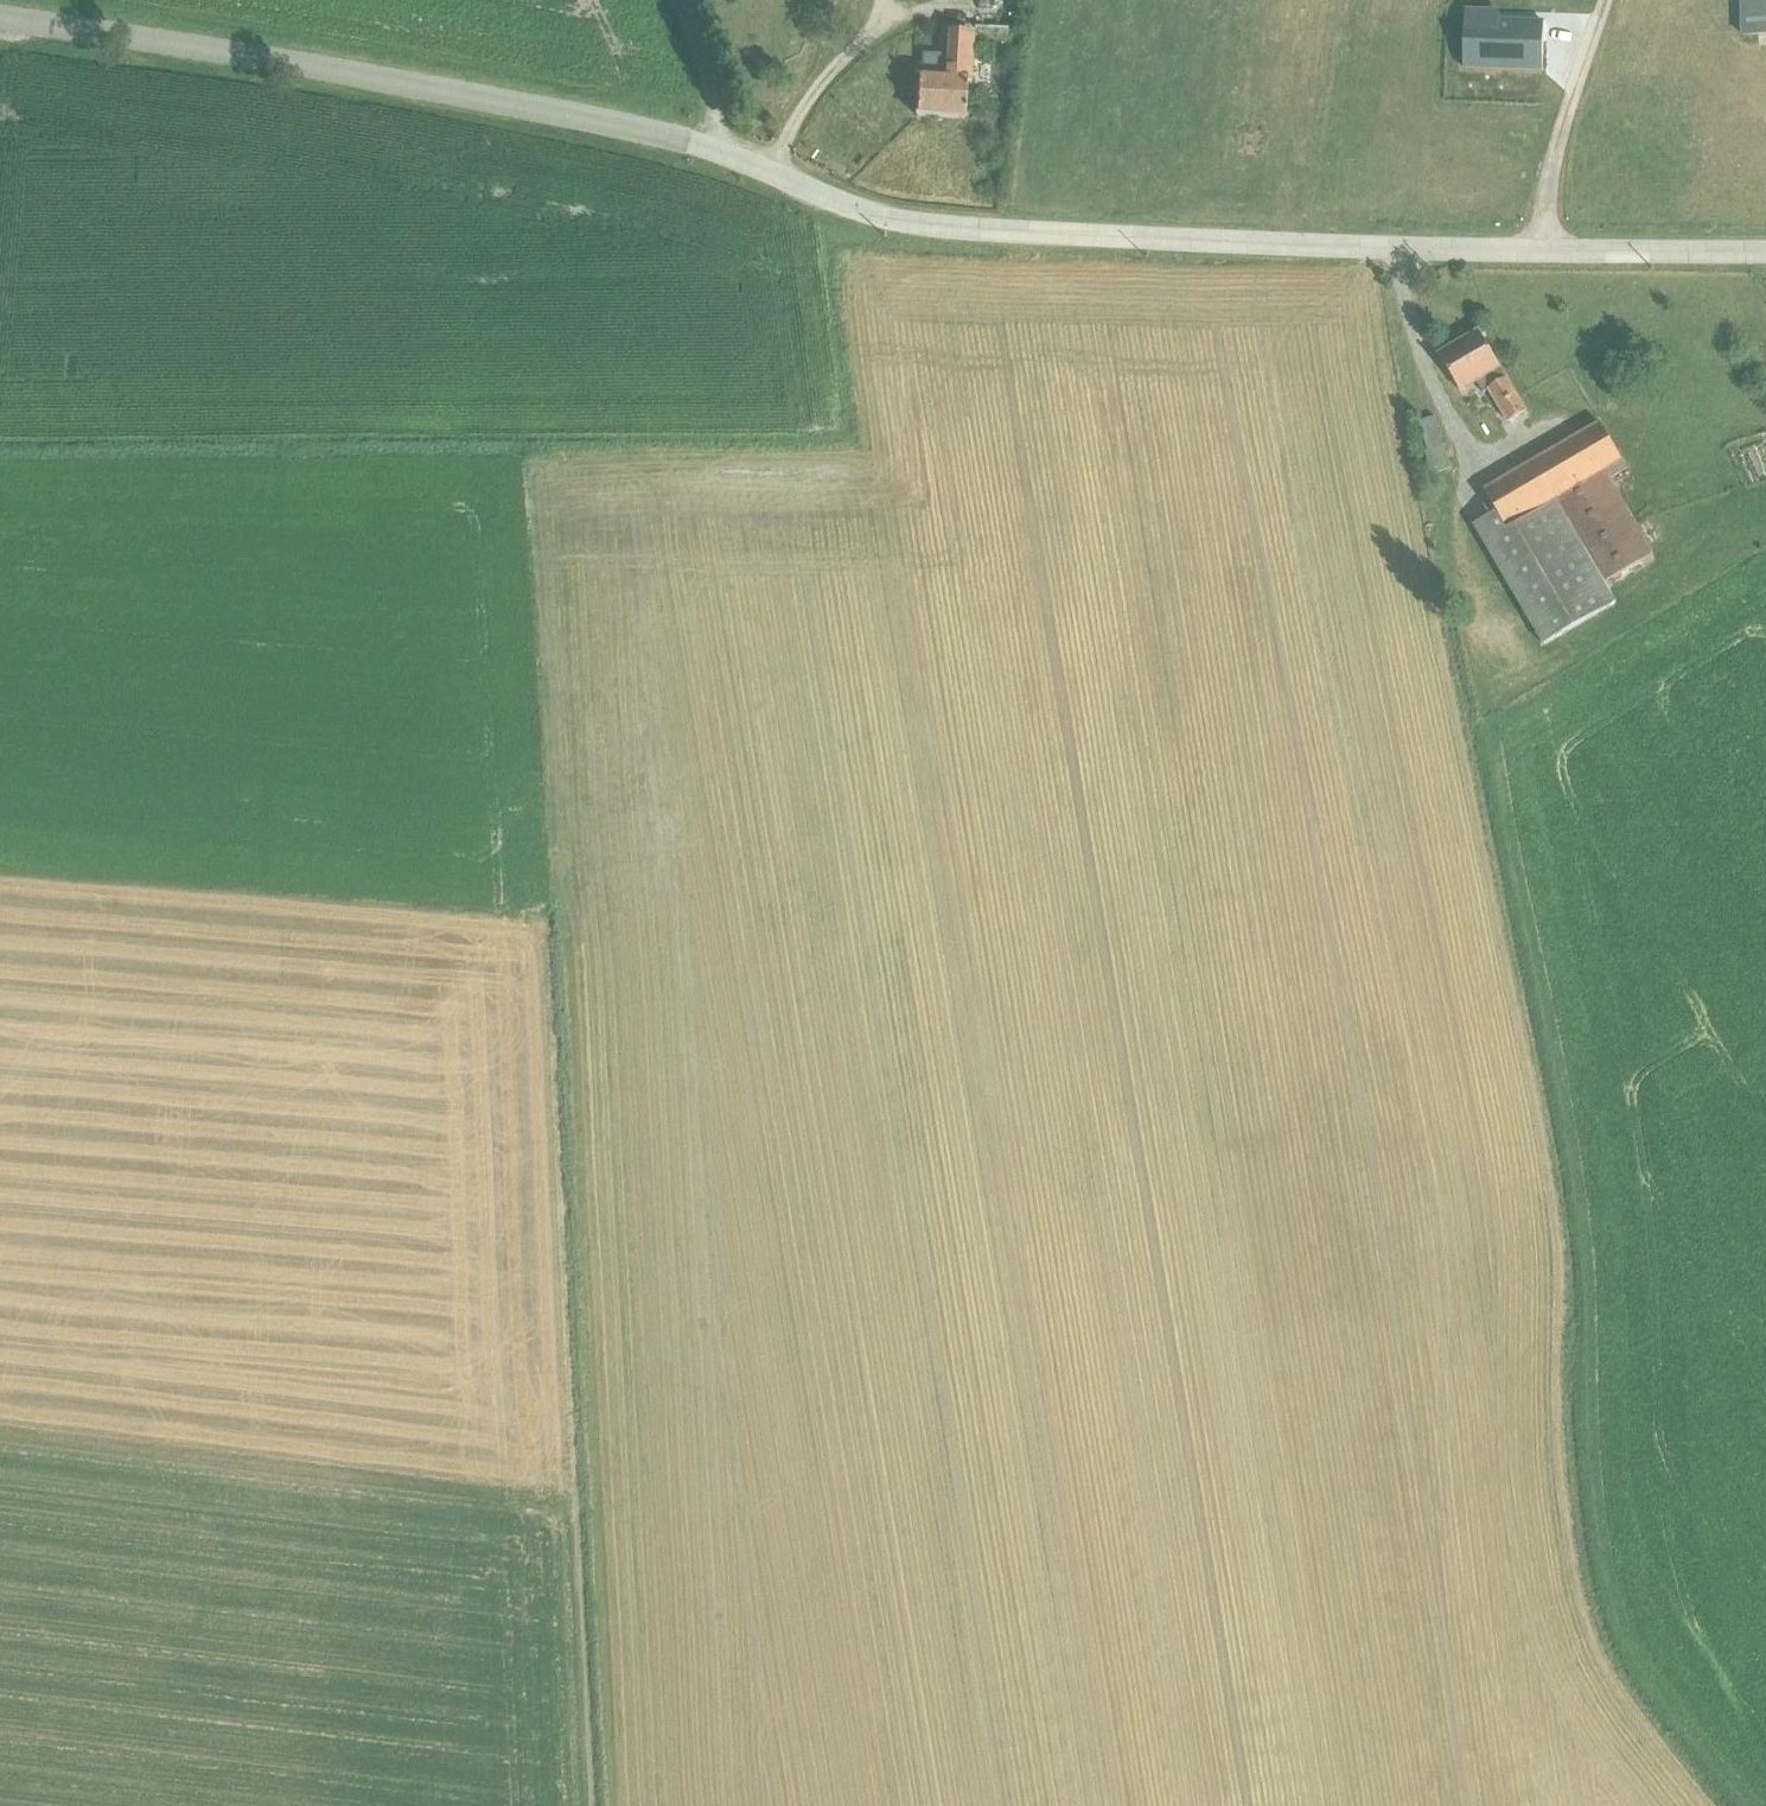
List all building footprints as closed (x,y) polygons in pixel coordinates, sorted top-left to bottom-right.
[(1753,37),(1765,37),(1765,0),(1754,0),(1753,37)] [(920,74),(917,116),(965,119),(970,26),(951,25),(949,60),(937,59),(936,75),(920,74)] [(1021,29),(975,27),(975,44),(1020,46),(1021,29)] [(1481,331),(1440,355),(1462,393),(1479,384),(1485,393),(1489,391),(1508,423),(1528,412),(1481,331)] [(1425,451),(1433,475),(1452,470),(1437,417),(1420,422),(1428,450),(1425,451)] [(1601,421),(1484,489),(1498,513),(1474,526),(1543,645),(1618,602),(1606,582),(1558,500),(1607,472),(1611,479),(1628,469),(1601,421)] [(1558,500),(1606,582),(1655,554),(1611,479),(1607,472),(1558,500)]
